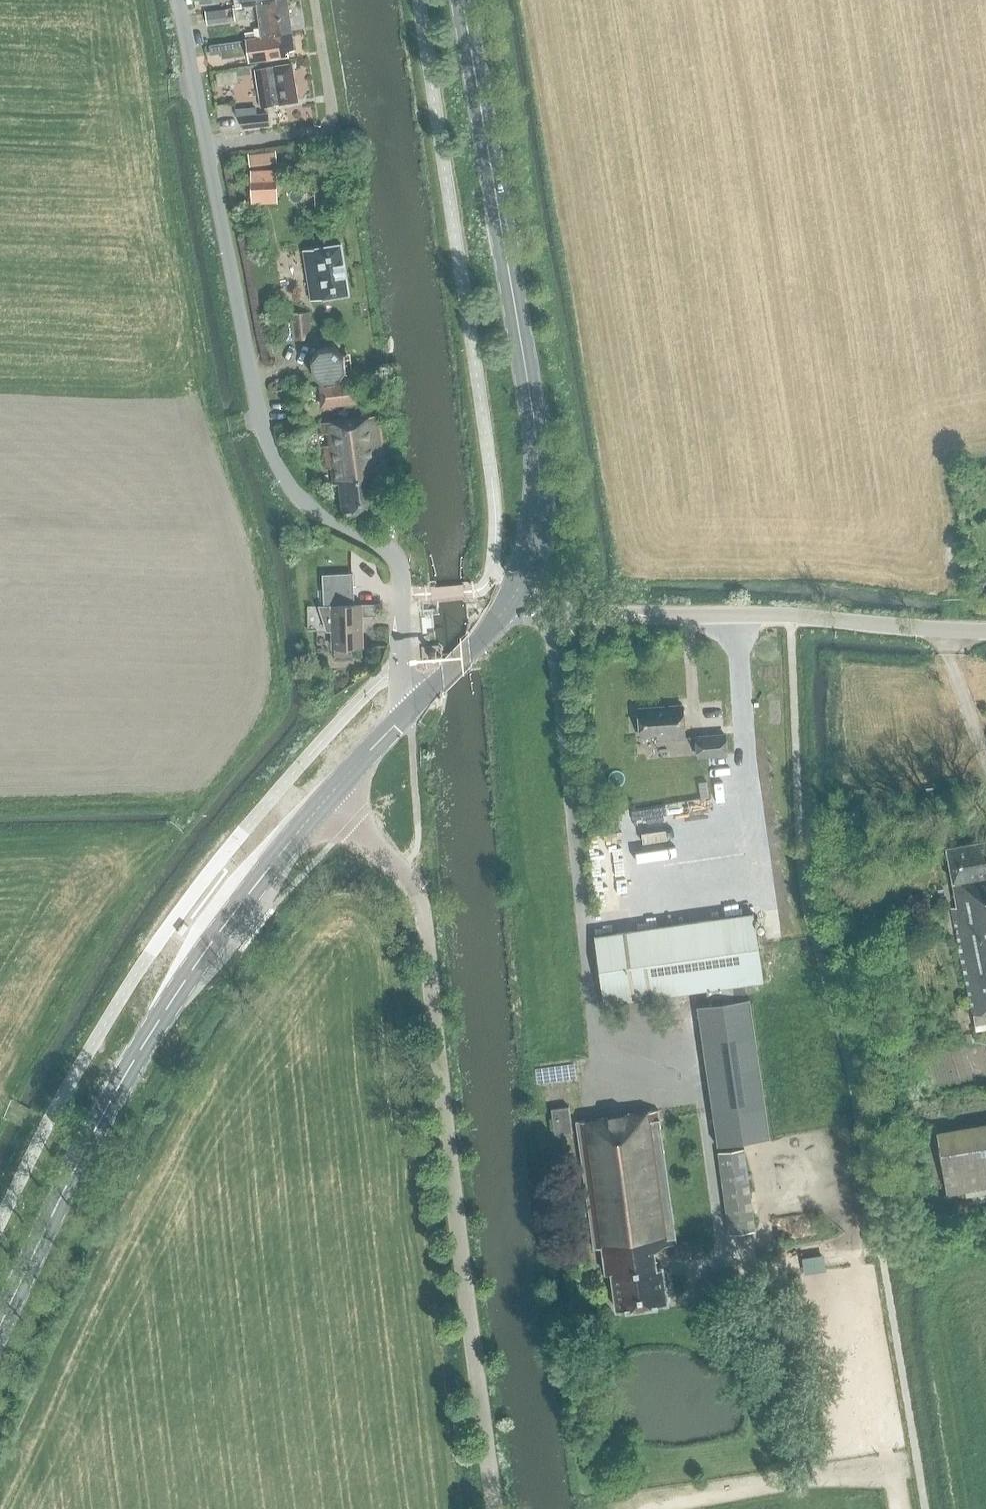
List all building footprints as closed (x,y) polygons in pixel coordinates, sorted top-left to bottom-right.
[(256,5),(260,38),(291,34),(287,0),(256,5)] [(212,24),(240,17),(236,4),(209,10),(212,24)] [(293,50),(291,34),(260,38),(209,45),(211,55),(221,53),(221,59),(247,55),(248,61),(288,56),(288,51),(293,50)] [(297,63),(306,97),(317,94),(308,60),(297,63)] [(297,102),(291,64),(255,70),(261,107),(297,102)] [(270,125),(268,113),(240,116),(242,128),(270,125)] [(250,166),(278,163),(276,151),(249,154),(250,166)] [(277,170),(251,171),(252,203),(278,202),(277,170)] [(349,295),(341,244),(303,250),(311,300),(349,295)] [(310,339),(308,312),(292,313),(294,339),(310,339)] [(344,356),(334,348),(319,350),(311,360),(313,376),(324,384),(331,382),(338,382),(346,370),(344,356)] [(358,404),(356,381),(319,386),(322,408),(358,404)] [(386,469),(379,415),(321,423),(322,434),(327,434),(329,446),(324,446),(326,468),(332,467),(334,485),(339,484),(343,514),(357,511),(358,520),(383,517),(382,508),(378,478),(383,478),(382,469),(386,469)] [(354,604),(353,588),(324,588),(324,605),(332,605),(333,647),(348,647),(348,648),(352,648),(352,647),(362,647),(361,617),(380,616),(380,604),(354,604)] [(685,738),(682,706),(638,710),(640,738),(657,736),(657,740),(685,738)] [(727,754),(724,732),(695,735),(698,758),(727,754)] [(946,848),(958,907),(952,908),(972,1015),(985,1013),(985,841),(946,848)] [(763,981),(753,913),(594,937),(604,1005),(707,990),(709,1005),(697,1007),(717,1147),(770,1139),(749,999),(734,1001),(731,986),(763,981)] [(572,1132),(569,1107),(552,1109),(555,1135),(572,1132)] [(603,1247),(606,1274),(612,1273),(618,1308),(668,1301),(666,1288),(663,1265),(656,1266),(654,1250),(655,1249),(669,1247),(677,1246),(658,1110),(576,1122),(577,1132),(594,1248),(603,1247)] [(937,1132),(948,1194),(985,1187),(985,1123),(937,1132)] [(756,1230),(745,1149),(719,1153),(730,1234),(756,1230)] [(701,1241),(680,1244),(681,1257),(703,1254),(701,1241)]
